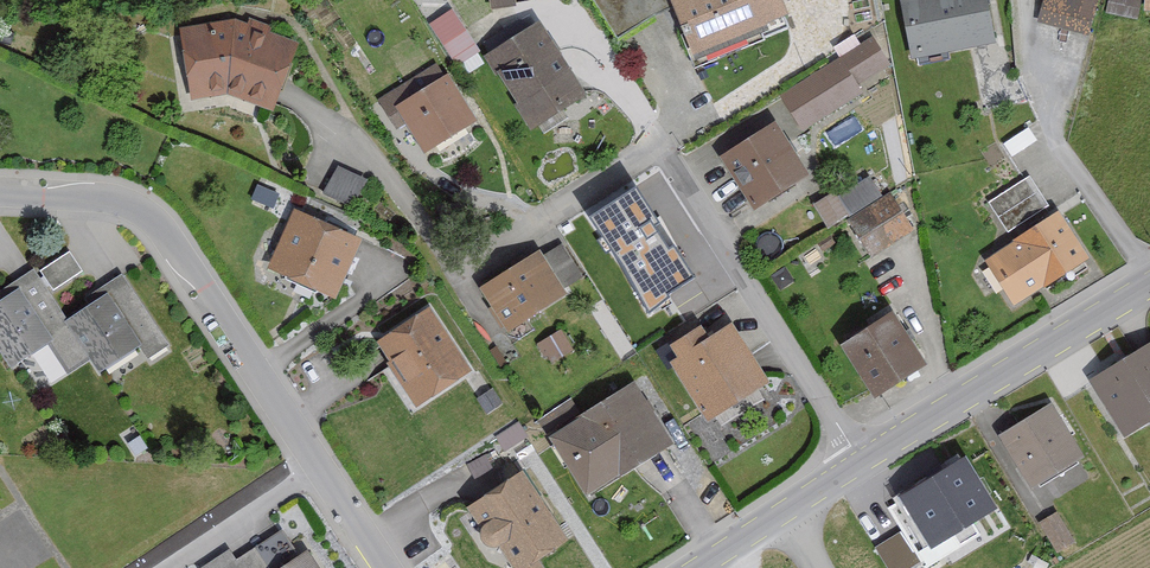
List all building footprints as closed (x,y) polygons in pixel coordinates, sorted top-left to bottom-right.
[(489,11),(512,8),(511,0),(487,0),(489,11)] [(773,0),(665,0),(695,73),(756,48),(759,54),(790,41),(773,0)] [(897,3),(910,62),(993,44),(983,0),(912,0),(897,3)] [(1093,6),(1070,0),(1044,0),(1038,26),(1086,37),(1093,6)] [(1124,0),(1108,0),(1105,17),(1132,22),(1135,2),(1124,0)] [(475,55),(448,15),(427,29),(454,70),(475,55)] [(188,104),(226,98),(272,115),(297,48),(232,24),(177,33),(188,104)] [(581,99),(538,29),(484,62),(528,132),(581,99)] [(886,72),(867,44),(780,103),(801,135),(861,95),(858,91),(886,72)] [(472,126),(444,82),(396,112),(424,157),(472,126)] [(807,179),(772,127),(717,164),(752,216),(807,179)] [(1033,145),(1024,132),(1002,148),(1010,160),(1033,145)] [(359,184),(334,172),(322,197),(347,208),(359,184)] [(1047,209),(1028,181),(989,208),(1008,236),(1047,209)] [(828,236),(845,225),(870,262),(912,234),(888,198),(881,203),(868,183),(836,204),(832,197),(811,210),(828,236)] [(685,253),(646,197),(593,233),(633,290),(685,253)] [(358,245),(292,215),(265,273),(332,303),(358,245)] [(1088,261),(1057,216),(983,266),(1014,311),(1088,261)] [(540,263),(536,257),(477,292),(503,334),(564,298),(560,292),(578,280),(560,251),(540,263)] [(41,276),(55,296),(81,279),(67,258),(41,276)] [(794,288),(785,274),(772,282),(781,296),(794,288)] [(8,299),(0,304),(0,355),(12,372),(47,348),(67,377),(90,361),(65,324),(32,276),(5,294),(8,299)] [(93,298),(97,303),(65,324),(90,361),(100,376),(136,352),(145,365),(168,349),(121,279),(93,298)] [(468,376),(425,312),(371,348),(414,412),(468,376)] [(923,368),(888,317),(838,350),(872,401),(923,368)] [(670,350),(669,369),(703,424),(765,386),(729,329),(706,344),(699,332),(670,350)] [(570,355),(557,336),(537,351),(550,369),(570,355)] [(1087,385),(1119,436),(1149,417),(1149,345),(1087,385)] [(668,449),(629,389),(546,442),(584,502),(668,449)] [(498,409),(490,397),(475,406),(483,418),(498,409)] [(1080,458),(1046,409),(998,442),(1032,491),(1080,458)] [(523,442),(515,430),(495,442),(503,454),(523,442)] [(996,513),(965,464),(898,505),(899,507),(889,513),(919,562),(996,513)] [(521,477),(463,515),(490,555),(495,551),(506,567),(538,567),(536,566),(566,547),(521,477)] [(1070,545),(1053,518),(1039,527),(1056,554),(1070,545)] [(306,556),(288,567),(313,567),(306,556)] [(252,559),(238,567),(258,567),(252,559)]
